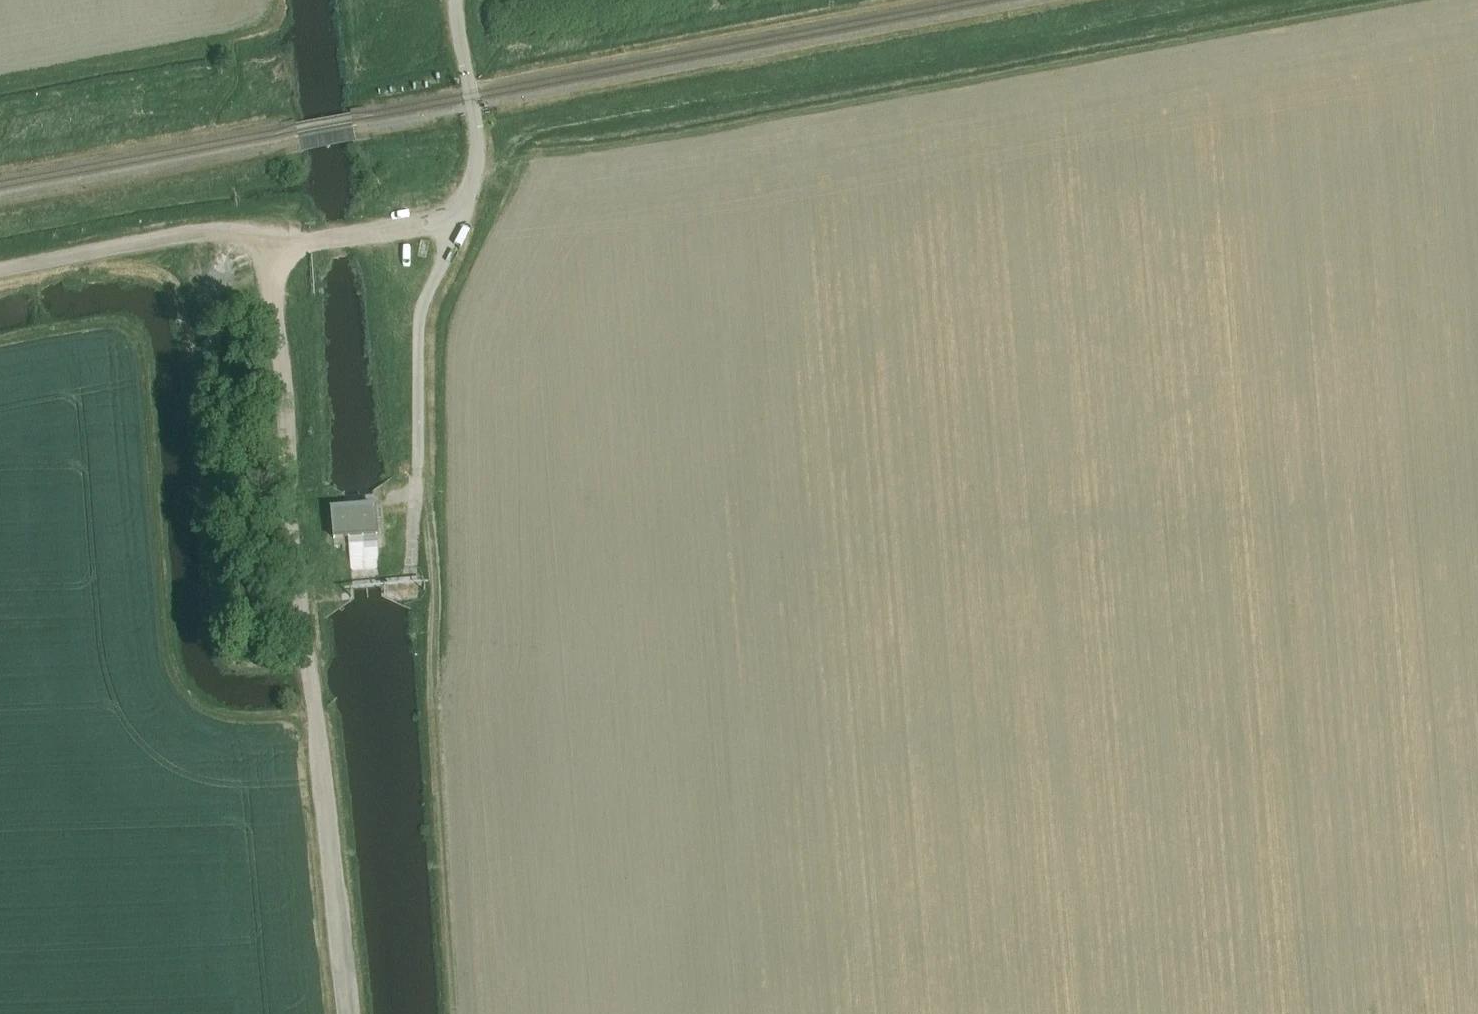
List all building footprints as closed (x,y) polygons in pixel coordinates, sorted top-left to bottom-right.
[(334,540),(377,536),(375,508),(331,512),(334,540)]
